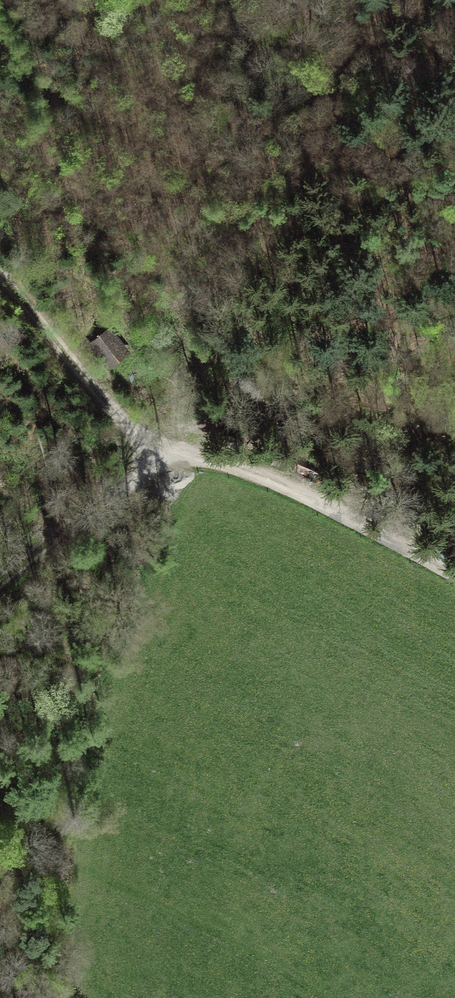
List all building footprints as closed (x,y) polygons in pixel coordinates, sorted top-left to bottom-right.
[(90,343),(109,369),(129,354),(109,329),(90,343)]
